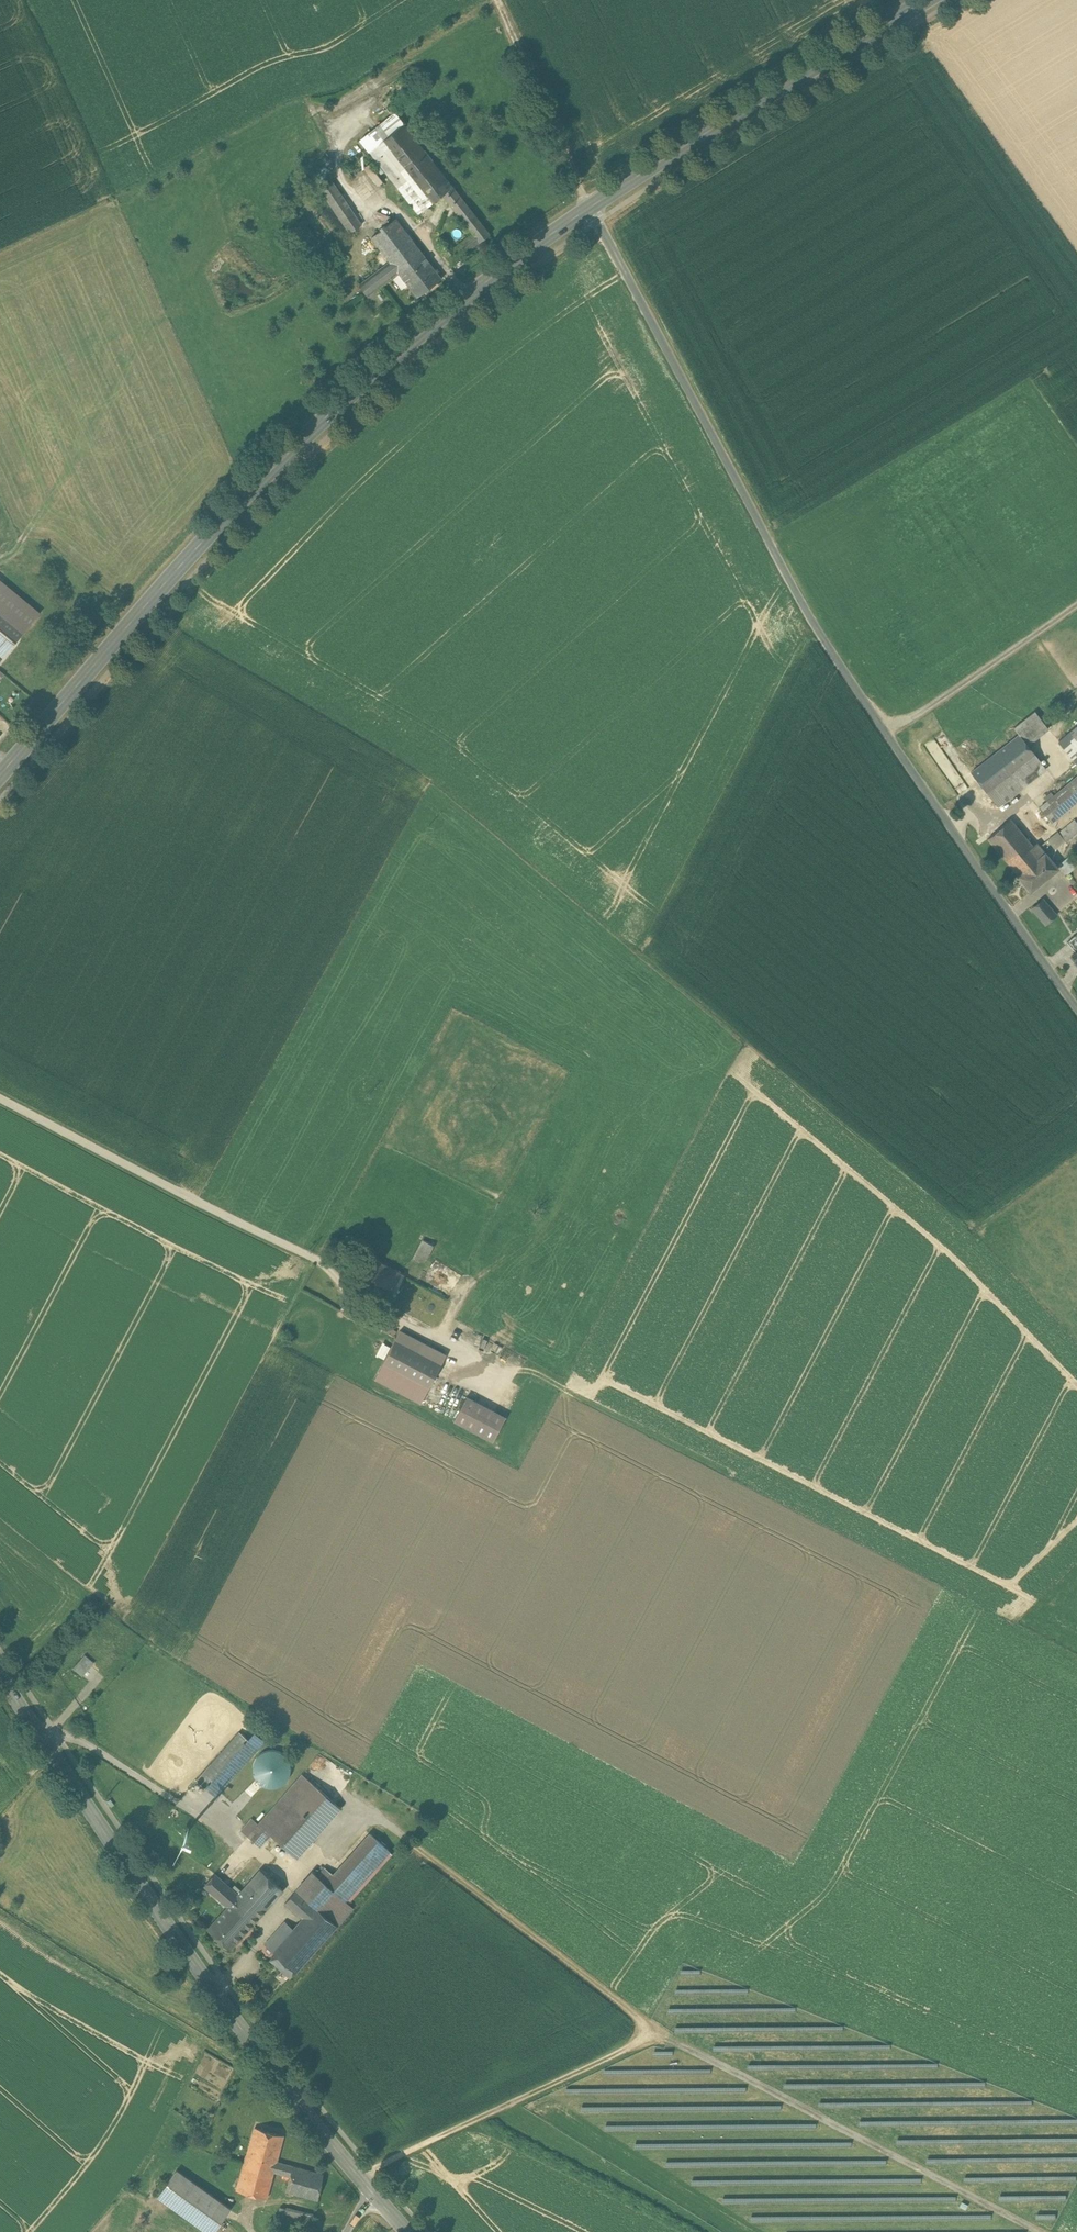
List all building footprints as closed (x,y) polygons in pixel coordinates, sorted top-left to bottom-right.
[(370,151),(404,124),(395,112),(360,139),(370,151)] [(453,186),(404,124),(370,151),(418,214),(442,195),(453,186)] [(374,163),(367,166),(376,185),(383,182),(374,163)] [(353,212),(332,181),(320,189),(341,220),(353,212)] [(490,234),(453,186),(442,195),(473,233),(454,249),(460,257),(490,234)] [(338,229),(343,225),(332,208),(326,212),(338,229)] [(377,215),(387,221),(390,217),(379,211),(377,215)] [(353,212),(341,220),(350,233),(362,225),(353,212)] [(417,246),(396,218),(371,237),(390,261),(392,265),(417,246)] [(447,240),(439,246),(452,264),(460,257),(454,249),(447,240)] [(417,246),(392,265),(398,273),(417,297),(425,291),(426,294),(433,289),(431,287),(441,279),(417,246)] [(390,261),(359,285),(368,296),(398,273),(392,265),(390,261)] [(22,633),(38,614),(0,582),(0,615),(22,633)] [(0,615),(0,660),(22,633),(0,615)] [(1035,711),(1014,728),(1019,734),(1028,745),(1048,728),(1035,711)] [(1059,740),(1076,762),(1076,728),(1076,726),(1059,740)] [(1019,734),(971,772),(978,781),(987,793),(1036,755),(1028,745),(1019,734)] [(1036,755),(987,793),(998,806),(1046,768),(1036,755)] [(1040,808),(1052,823),(1076,801),(1076,777),(1040,808)] [(1033,846),(1011,820),(988,839),(1018,875),(1045,853),(1037,843),(1033,846)] [(1059,833),(1063,838),(1066,841),(1076,832),(1076,822),(1075,820),(1059,833)] [(1056,850),(1066,841),(1063,838),(1059,833),(1049,842),(1056,850)] [(1018,875),(1018,876),(1031,892),(1058,869),(1045,853),(1018,875)] [(1067,874),(1075,867),(1066,857),(1058,864),(1067,874)] [(1043,899),(1032,909),(1045,924),(1056,914),(1043,899)] [(1067,942),(1076,952),(1076,951),(1076,934),(1067,942)] [(422,1239),(412,1258),(419,1261),(427,1259),(434,1246),(422,1239)] [(404,1274),(373,1258),(357,1287),(388,1304),(388,1303),(388,1304),(403,1274),(404,1275),(404,1274)] [(397,1330),(386,1325),(383,1330),(394,1336),(397,1330)] [(446,1354),(400,1330),(383,1363),(429,1388),(446,1354)] [(429,1388),(383,1363),(375,1379),(421,1403),(429,1388)] [(515,1377),(500,1402),(507,1406),(521,1380),(515,1377)] [(467,1396),(454,1420),(493,1441),(506,1417),(467,1396)] [(94,1662),(85,1655),(74,1668),(83,1675),(94,1662)] [(239,1732),(197,1779),(216,1796),(258,1749),(239,1732)] [(258,1749),(216,1796),(248,1822),(252,1818),(258,1824),(302,1774),(265,1741),(258,1749)] [(341,1808),(302,1774),(258,1824),(265,1830),(270,1834),(297,1858),(341,1808)] [(248,1822),(241,1830),(248,1836),(258,1824),(252,1818),(248,1822)] [(258,1824),(248,1836),(255,1843),(265,1830),(258,1824)] [(265,1830),(255,1843),(260,1847),(270,1834),(265,1830)] [(330,1871),(322,1880),(348,1903),(392,1853),(366,1830),(330,1871)] [(325,1867),(317,1876),(322,1880),(330,1871),(325,1867)] [(238,1894),(231,1902),(254,1922),(283,1890),(260,1869),(238,1894)] [(313,1871),(305,1880),(296,1889),(314,1905),(337,1926),(353,1908),(348,1903),(322,1880),(317,1876),(313,1871)] [(238,1894),(215,1873),(204,1886),(227,1906),(231,1902),(238,1894)] [(314,1905),(297,1890),(285,1903),(295,1911),(302,1918),(314,1905)] [(227,1906),(208,1928),(231,1949),(254,1922),(231,1902),(227,1906)] [(284,1939),(273,1951),(276,1954),(287,1964),(296,1971),(337,1926),(314,1905),(302,1918),(293,1929),(284,1939)] [(285,1921),(276,1932),(284,1939),(293,1929),(285,1921)] [(276,1932),(265,1944),(273,1951),(284,1939),(276,1932)] [(287,1964),(276,1954),(271,1960),(282,1970),(287,1964)] [(296,1971),(287,1964),(282,1970),(290,1978),(296,1971)] [(284,2134),(255,2126),(247,2154),(276,2162),(277,2160),(284,2134)] [(276,2162),(247,2154),(237,2189),(266,2197),(274,2171),(276,2162)] [(323,2173),(277,2160),(276,2162),(274,2171),(290,2175),(321,2184),(323,2173)] [(177,2169),(157,2197),(207,2231),(214,2231),(231,2208),(177,2169)] [(321,2184),(290,2175),(286,2190),(318,2199),(321,2184)] [(286,2208),(280,2206),(277,2216),(283,2218),(286,2208)] [(313,2213),(286,2206),(286,2208),(283,2218),(310,2224),(313,2213)]
